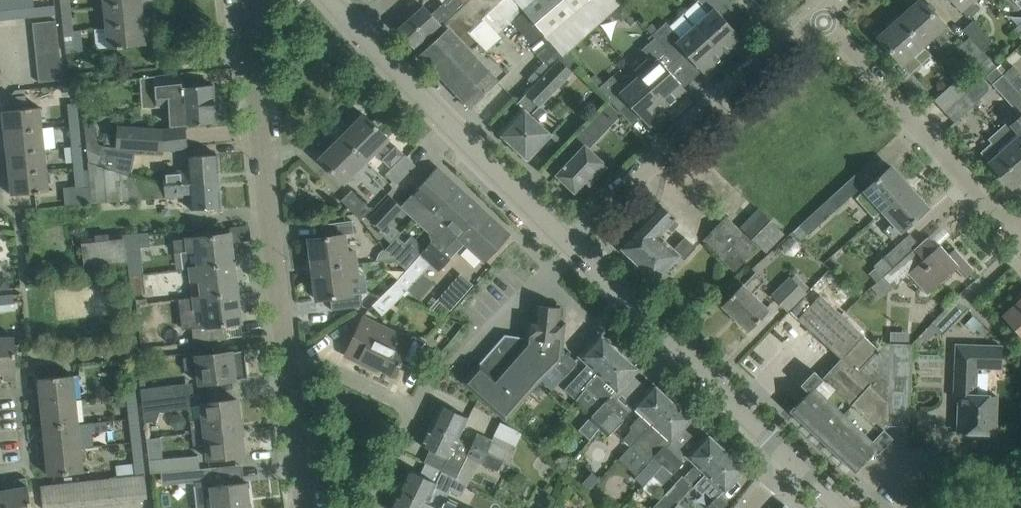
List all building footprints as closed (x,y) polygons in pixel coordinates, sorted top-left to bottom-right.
[(15,18),(13,0),(0,0),(0,19),(15,18)] [(34,7),(34,0),(13,0),(15,18),(36,16),(36,7),(34,7)] [(71,9),(70,0),(61,0),(62,10),(71,9)] [(398,27),(416,46),(442,23),(469,0),(446,0),(430,14),(422,5),(422,6),(398,27)] [(422,54),(446,80),(471,106),(507,73),(482,46),(468,31),(482,18),(497,34),(510,21),(532,45),(530,47),(549,67),(565,52),(611,10),(613,8),(618,3),(621,0),(469,0),(442,23),(448,29),(422,54)] [(724,56),(733,47),(736,51),(746,42),(724,18),(735,9),(729,0),(699,0),(710,12),(696,25),(724,56)] [(922,45),(933,35),(941,45),(952,36),(943,26),(943,25),(921,0),(920,0),(899,19),(922,45)] [(972,0),(953,0),(969,18),(979,10),(971,1),(972,0)] [(106,27),(144,22),(142,2),(104,6),(106,27)] [(36,7),(36,16),(56,14),(55,5),(36,7)] [(64,31),(74,30),(71,9),(62,10),(64,31)] [(902,80),(911,73),(921,63),(931,55),(922,45),(899,19),(879,37),(899,60),(890,68),(905,85),(906,84),(902,80)] [(35,38),(59,36),(57,20),(33,22),(35,38)] [(969,37),(982,50),(992,41),(974,20),(963,29),(969,37)] [(724,56),(696,25),(681,38),(666,21),(658,29),(653,34),(677,61),(685,53),(707,77),(717,68),(714,65),(724,56)] [(144,22),(106,27),(109,48),(147,44),(144,22)] [(652,22),(647,27),(653,34),(658,29),(652,22)] [(66,52),(67,52),(83,51),(80,29),(74,30),(64,31),(66,52)] [(648,57),(634,70),(639,76),(667,107),(677,98),(680,101),(689,93),(668,69),(677,61),(653,34),(652,34),(655,37),(641,49),(648,57)] [(36,52),(60,51),(59,36),(35,38),(36,52)] [(969,37),(959,46),(977,66),(988,57),(982,50),(969,37)] [(38,67),(62,65),(60,51),(36,52),(38,67)] [(528,159),(552,134),(531,114),(573,71),(561,58),(517,103),(522,107),(499,132),(528,159)] [(63,79),(63,77),(62,65),(38,67),(39,82),(63,79)] [(1014,65),(1004,74),(1003,75),(1020,95),(1020,73),(1014,65)] [(1003,75),(1004,74),(997,66),(985,76),(992,84),(1020,116),(1020,95),(1003,75)] [(158,75),(155,75),(157,95),(157,106),(169,105),(170,125),(184,124),(196,123),(216,122),(213,84),(183,86),(182,72),(158,75)] [(667,107),(639,76),(625,89),(612,75),(599,88),(620,111),(629,103),(651,127),(660,119),(657,116),(667,107)] [(983,79),(967,93),(975,102),(988,90),(988,85),(983,79)] [(945,112),(966,93),(956,81),(934,100),(945,112)] [(966,93),(945,112),(954,122),(976,104),(966,93)] [(69,125),(79,124),(77,103),(67,103),(69,125)] [(5,132),(43,128),(40,106),(3,111),(5,132)] [(342,136),(366,160),(389,138),(364,114),(342,136)] [(1018,119),(1010,126),(999,130),(999,131),(1020,156),(1020,122),(1018,119)] [(71,145),(81,144),(79,124),(69,125),(71,145)] [(98,143),(96,124),(85,125),(86,138),(98,143)] [(118,126),(116,147),(137,148),(163,150),(165,129),(118,126)] [(7,152),(45,148),(43,128),(5,132),(7,152)] [(557,174),(575,191),(576,190),(573,188),(582,179),(589,185),(607,166),(586,146),(593,137),(583,128),(558,154),(568,163),(566,165),(565,163),(562,166),(564,167),(557,174)] [(1020,178),(1020,156),(999,131),(991,142),(981,152),(990,163),(991,163),(1012,186),(1020,178)] [(344,182),(366,160),(342,136),(320,158),(344,182)] [(166,197),(165,185),(165,184),(131,175),(97,166),(103,145),(98,143),(86,138),(93,201),(166,197)] [(73,166),(83,165),(81,144),(71,145),(73,166)] [(116,147),(103,145),(97,166),(131,175),(136,151),(116,147)] [(9,173),(47,169),(45,148),(7,152),(9,173)] [(165,185),(220,181),(218,154),(188,156),(189,170),(165,172),(165,184),(165,185)] [(416,164),(407,156),(406,155),(386,175),(396,185),(416,164)] [(83,165),(73,166),(76,188),(86,187),(83,165)] [(402,206),(402,207),(425,227),(461,190),(437,167),(413,193),(413,194),(402,206)] [(910,187),(892,167),(880,178),(879,177),(855,198),(874,218),(883,210),(910,187)] [(9,173),(12,194),(50,190),(47,169),(9,173)] [(855,174),(829,198),(838,208),(865,184),(855,174)] [(192,209),(221,207),(220,181),(165,185),(166,197),(191,195),(192,209)] [(893,240),(916,219),(915,217),(928,206),(910,187),(883,210),(893,221),(884,229),(893,240)] [(461,190),(425,227),(430,232),(432,240),(443,250),(447,247),(458,235),(483,210),(461,190)] [(361,219),(371,209),(352,191),(342,200),(361,219)] [(402,207),(402,206),(392,196),(371,219),(382,229),(402,207)] [(676,218),(660,203),(660,202),(619,245),(656,281),(677,258),(682,262),(696,247),(685,237),(673,249),(659,235),(676,218)] [(767,251),(784,234),(758,209),(741,227),(767,251)] [(447,247),(443,250),(451,258),(466,242),(486,261),(510,235),(483,210),(458,235),(447,247)] [(814,211),(800,225),(809,235),(823,221),(814,211)] [(758,248),(726,217),(704,239),(736,270),(758,248)] [(318,269),(357,263),(355,248),(347,249),(345,234),(354,233),(352,220),(322,224),(323,237),(309,238),(311,257),(316,257),(317,267),(313,268),(313,269),(318,269)] [(129,274),(143,273),(141,247),(151,246),(150,232),(125,234),(128,265),(129,274)] [(199,266),(234,262),(231,232),(174,239),(175,252),(196,250),(199,266)] [(128,265),(125,234),(125,233),(80,238),(83,269),(128,265)] [(920,244),(919,244),(910,233),(874,265),(875,267),(884,276),(920,244)] [(936,247),(927,237),(919,244),(920,244),(884,276),(877,282),(871,288),(880,298),(908,273),(926,294),(956,268),(965,278),(974,270),(955,248),(949,254),(940,244),(936,247)] [(788,238),(781,245),(786,254),(795,257),(802,249),(799,240),(788,238)] [(394,239),(385,250),(406,270),(416,258),(394,239)] [(420,252),(419,254),(431,264),(439,272),(451,258),(443,250),(432,240),(420,252)] [(401,296),(416,279),(431,264),(419,254),(416,258),(406,270),(391,287),(401,296)] [(202,296),(238,291),(234,262),(199,266),(190,267),(192,280),(200,279),(202,296)] [(331,297),(332,310),(364,306),(363,292),(353,293),(351,277),(358,276),(357,263),(318,269),(319,279),(314,280),(317,299),(331,297)] [(875,267),(869,273),(877,282),(884,276),(875,267)] [(749,331),(763,316),(764,318),(771,311),(752,293),(764,281),(755,272),(743,285),(742,284),(722,305),(749,331)] [(131,295),(136,294),(145,293),(143,273),(129,274),(131,295)] [(417,280),(409,288),(410,289),(418,297),(433,282),(423,273),(417,280)] [(450,311),(474,284),(461,273),(437,299),(450,311)] [(790,276),(771,295),(788,312),(791,309),(802,298),(807,293),(806,291),(803,288),(794,280),(792,277),(790,276)] [(189,298),(181,299),(185,328),(192,327),(194,341),(227,337),(226,323),(242,322),(238,291),(202,296),(195,297),(189,298)] [(0,295),(0,304),(14,303),(13,293),(0,295)] [(877,349),(836,309),(820,295),(809,306),(799,317),(842,358),(815,386),(814,385),(796,405),(793,409),(792,408),(790,410),(855,472),(857,470),(856,469),(860,466),(878,446),(873,442),(889,425),(909,426),(913,344),(883,343),(877,349)] [(802,298),(791,309),(799,317),(809,306),(802,298)] [(957,299),(932,324),(942,335),(967,310),(957,299)] [(1005,316),(1020,334),(1020,301),(1005,316)] [(556,366),(567,354),(559,346),(564,342),(566,322),(559,321),(561,307),(537,304),(535,318),(528,318),(526,338),(505,335),(481,363),(480,363),(463,381),(506,420),(514,410),(513,409),(541,380),(554,365),(556,366)] [(413,368),(423,346),(426,341),(413,335),(411,339),(364,317),(346,355),(360,362),(362,358),(395,374),(401,362),(413,368)] [(989,332),(981,324),(976,329),(984,337),(989,332)] [(587,364),(575,378),(586,387),(619,351),(600,333),(578,356),(587,364)] [(16,366),(15,336),(0,337),(0,372),(4,372),(4,380),(17,380),(16,366)] [(958,432),(996,433),(997,395),(976,395),(977,367),(1002,368),(1002,346),(956,344),(954,395),(959,395),(958,432)] [(199,383),(236,379),(236,378),(236,379),(247,378),(248,378),(245,349),(244,349),(244,350),(233,351),(233,352),(232,352),(232,351),(184,356),(185,369),(198,368),(199,383)] [(612,398),(639,369),(619,351),(586,387),(603,403),(588,419),(597,428),(598,427),(599,428),(610,415),(615,409),(607,402),(611,397),(612,398)] [(565,376),(577,363),(567,354),(556,366),(554,365),(541,380),(552,390),(566,376),(565,376)] [(143,399),(175,396),(173,384),(147,388),(143,357),(137,357),(141,389),(143,399)] [(33,403),(77,398),(74,374),(39,378),(40,390),(32,391),(33,403)] [(134,375),(124,376),(125,384),(126,393),(136,391),(135,383),(134,375)] [(672,400),(654,383),(653,383),(632,406),(641,414),(630,426),(633,428),(623,439),(631,447),(643,433),(672,400)] [(136,391),(126,393),(127,398),(129,411),(138,410),(137,397),(136,391)] [(126,393),(115,394),(116,403),(121,406),(128,405),(127,398),(126,393)] [(175,396),(143,399),(146,422),(156,420),(160,412),(192,408),(190,394),(175,396)] [(44,426),(79,422),(77,398),(33,403),(34,415),(43,414),(44,426)] [(193,432),(241,427),(238,399),(203,403),(204,418),(192,419),(193,432)] [(643,433),(631,446),(648,463),(635,478),(643,486),(649,480),(648,479),(653,474),(663,465),(655,458),(666,445),(667,446),(671,442),(685,427),(692,419),(672,400),(651,423),(643,433)] [(606,435),(618,423),(629,411),(621,403),(615,409),(610,415),(599,428),(606,435)] [(459,438),(459,437),(469,417),(441,404),(431,424),(459,438)] [(139,421),(130,422),(132,440),(141,439),(139,421)] [(38,451),(82,446),(79,422),(44,426),(45,438),(37,439),(38,451)] [(459,437),(459,438),(431,424),(421,444),(448,457),(444,467),(459,474),(467,456),(498,470),(503,460),(498,457),(472,444),(459,437)] [(209,459),(244,454),(241,427),(193,432),(195,444),(207,443),(209,459)] [(507,462),(515,445),(494,435),(492,439),(477,432),(472,444),(498,457),(503,460),(507,462)] [(726,451),(707,433),(686,456),(696,465),(685,477),(683,475),(652,507),(674,507),(699,481),(698,481),(726,451)] [(141,439),(132,440),(137,475),(145,474),(141,439)] [(663,465),(674,453),(667,446),(666,445),(655,458),(663,465)] [(47,462),(49,474),(85,471),(82,446),(38,451),(39,463),(47,462)] [(91,450),(94,474),(106,472),(103,448),(91,450)] [(699,481),(694,486),(702,494),(705,491),(714,499),(719,494),(719,495),(723,491),(725,492),(746,469),(726,451),(698,481),(699,481)] [(663,465),(653,474),(663,484),(672,474),(673,474),(684,462),(682,460),(674,453),(663,465)] [(195,455),(149,460),(151,473),(172,471),(182,469),(197,468),(195,455)] [(197,468),(182,469),(184,482),(195,481),(212,479),(210,467),(197,468)] [(410,469),(400,489),(438,507),(466,507),(446,499),(450,489),(460,494),(467,481),(443,469),(437,482),(410,469)] [(135,499),(148,498),(145,474),(137,475),(132,475),(135,499)] [(122,500),(135,499),(132,475),(119,476),(122,500)] [(109,502),(122,500),(119,476),(113,477),(106,478),(109,502)] [(8,507),(32,507),(27,477),(14,480),(16,488),(4,490),(8,507)] [(96,503),(109,502),(106,478),(93,479),(96,503)] [(83,505),(96,503),(93,479),(80,481),(83,505)] [(195,481),(198,507),(227,507),(251,505),(248,481),(213,485),(212,479),(195,481)] [(70,506),(83,505),(80,481),(67,482),(70,506)] [(57,507),(70,506),(67,482),(54,483),(57,507)] [(57,507),(54,483),(41,485),(44,507),(50,507),(57,507)] [(391,507),(438,507),(400,489),(391,507)] [(709,507),(723,507),(728,503),(719,494),(714,499),(707,506),(709,507)]
